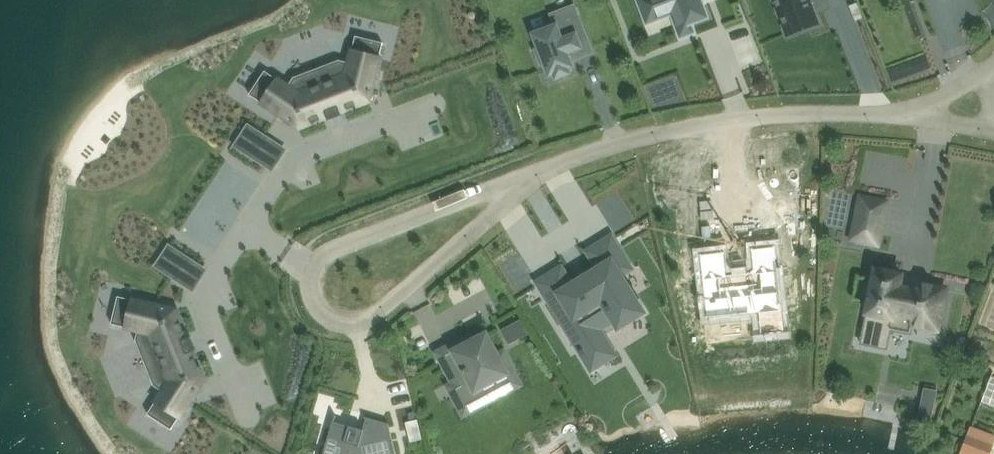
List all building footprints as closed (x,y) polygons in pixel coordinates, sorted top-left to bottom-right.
[(647,20),(672,11),(678,27),(691,23),(708,17),(702,0),(640,0),(647,20)] [(789,37),(819,26),(813,9),(827,3),(826,0),(778,0),(781,8),(779,9),(789,37)] [(577,55),(592,49),(573,1),(550,10),(554,20),(532,29),(538,44),(534,45),(539,59),(543,58),(550,75),(554,73),(556,78),(570,73),(568,68),(573,66),(569,57),(576,54),(577,55)] [(350,62),(340,60),(294,77),(288,86),(266,71),(250,94),(299,127),(327,117),(329,120),(342,115),(341,111),(369,100),(384,43),(356,36),(350,62)] [(233,146),(259,163),(274,139),(248,123),(233,146)] [(878,244),(887,201),(861,196),(852,239),(878,244)] [(592,368),(615,354),(603,335),(605,334),(598,322),(596,324),(594,320),(610,310),(619,325),(642,311),(620,275),(631,268),(612,237),(589,251),(600,269),(593,274),(592,272),(579,280),(580,282),(573,286),(562,268),(539,282),(581,350),(581,351),(583,355),(584,354),(592,368)] [(179,283),(194,260),(168,243),(153,266),(179,283)] [(701,254),(708,318),(759,313),(761,335),(785,333),(776,246),(752,249),(755,272),(727,275),(725,251),(701,254)] [(864,328),(890,334),(891,330),(911,334),(913,324),(938,329),(946,288),(920,283),(918,290),(900,287),(902,274),(876,268),(867,313),(864,328)] [(188,338),(177,310),(119,296),(112,323),(139,330),(137,340),(155,385),(163,391),(148,414),(172,429),(204,379),(193,351),(197,350),(191,336),(188,338)] [(521,319),(502,330),(510,344),(529,334),(521,319)] [(985,320),(980,343),(993,346),(993,322),(985,320)] [(498,355),(487,333),(454,351),(456,354),(443,361),(454,383),(449,386),(464,414),(485,403),(478,389),(513,370),(504,352),(498,355)] [(924,387),(922,400),(936,403),(938,390),(924,387)] [(389,423),(366,416),(362,429),(350,426),(349,429),(336,425),(334,429),(332,428),(324,453),(396,453),(389,423)] [(972,420),(966,435),(988,444),(993,429),(972,420)]
